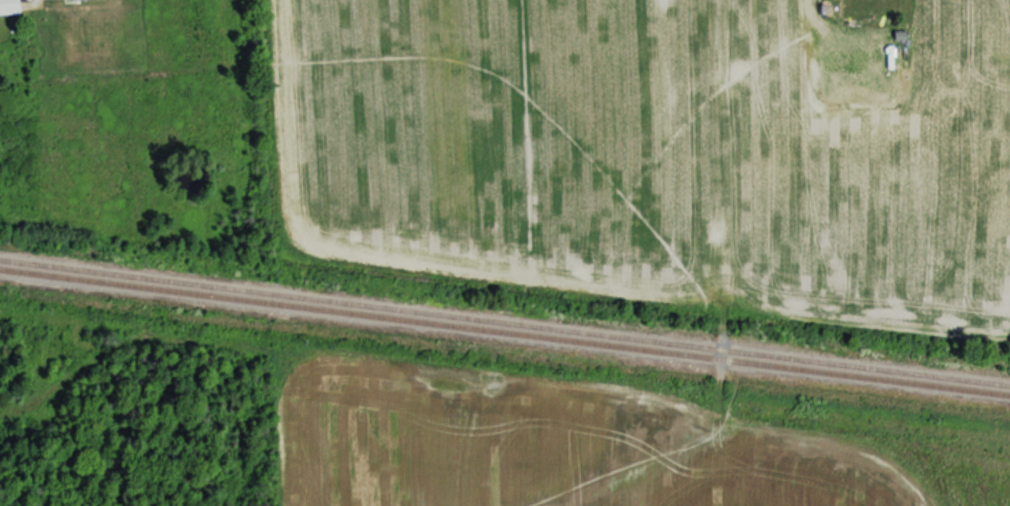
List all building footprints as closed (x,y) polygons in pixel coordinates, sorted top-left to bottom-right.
[(17,14),(16,0),(0,0),(0,15),(17,14)]
